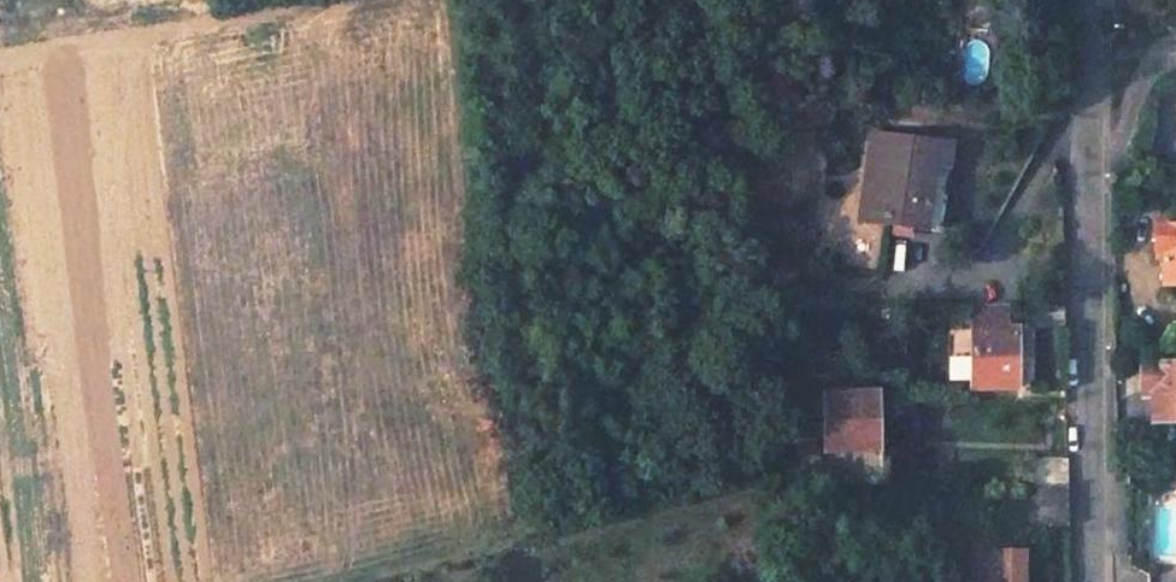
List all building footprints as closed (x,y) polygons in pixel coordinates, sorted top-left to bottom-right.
[(951,144),(873,133),(861,211),(891,215),(888,226),(925,231),(935,166),(947,168),(951,144)] [(947,168),(935,166),(925,231),(939,232),(947,168)] [(891,215),(861,211),(860,222),(888,226),(891,215)] [(1161,286),(1175,286),(1175,228),(1155,227),(1154,252),(1162,251),(1161,286)] [(1064,304),(1025,305),(1025,328),(1065,328),(1064,304)] [(1016,330),(971,329),(971,386),(1016,386),(1016,330)] [(945,355),(946,379),(962,379),(961,354),(945,355)] [(1151,423),(1175,423),(1175,364),(1141,363),(1140,390),(1152,390),(1151,423)] [(878,390),(828,391),(829,424),(824,424),(824,443),(829,443),(829,450),(879,448),(878,390)] [(819,427),(803,427),(803,438),(819,437),(819,427)] [(819,437),(803,438),(805,478),(820,478),(819,437)] [(1068,456),(1030,457),(1030,485),(1069,486),(1068,456)] [(1030,485),(1023,485),(1023,522),(1069,523),(1069,486),(1030,485)] [(973,551),(973,581),(1025,581),(1025,552),(973,551)]
